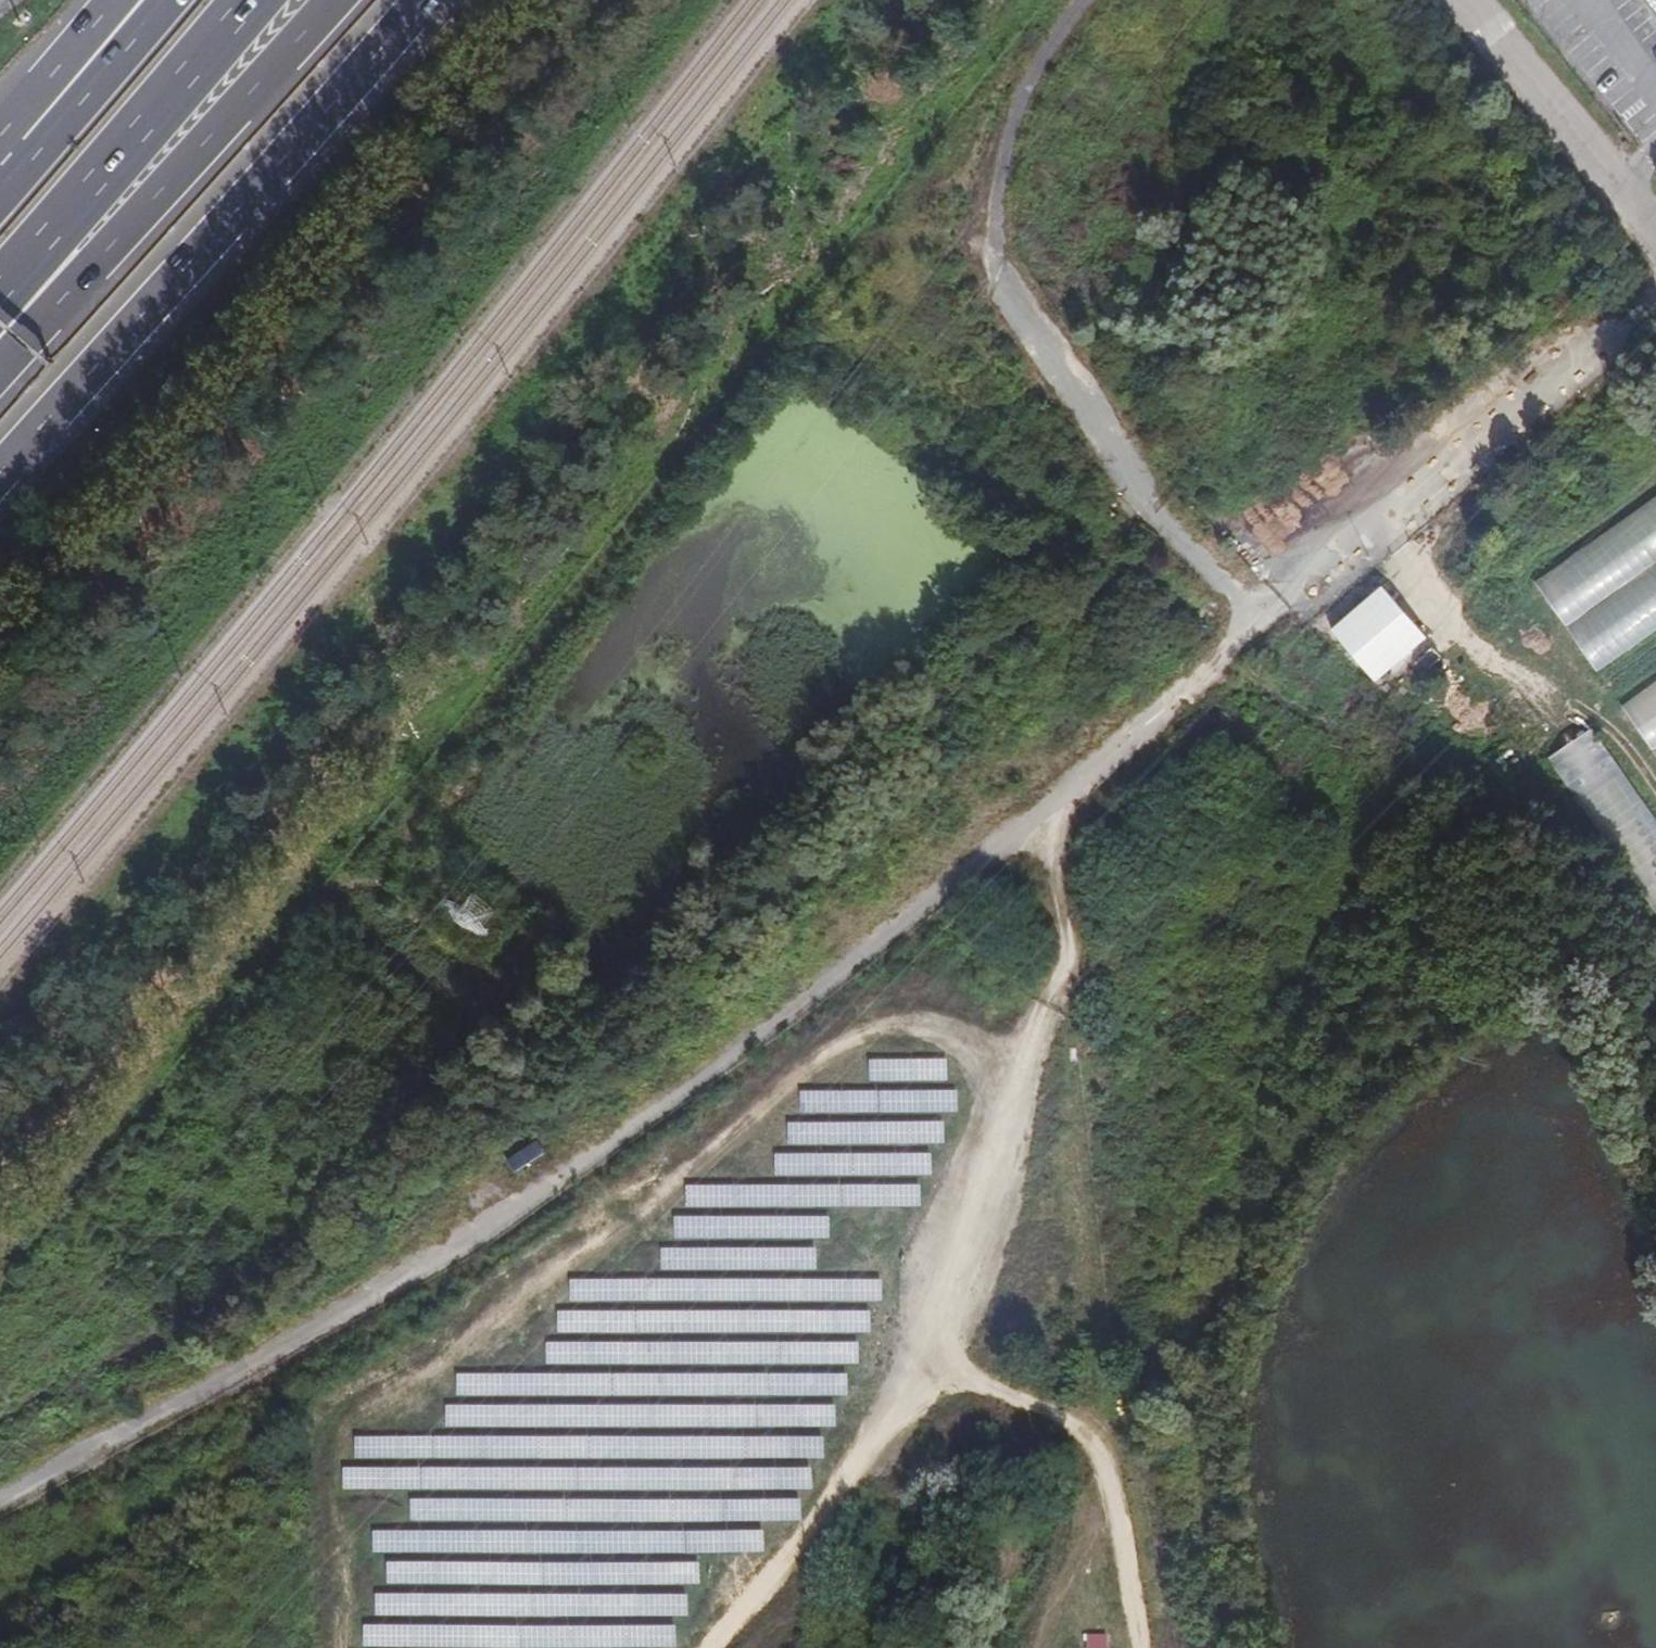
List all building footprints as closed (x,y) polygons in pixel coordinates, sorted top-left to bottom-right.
[(1358,434),(1239,524),(1260,551),(1379,461),(1358,434)] [(1597,668),(1655,629),(1655,498),(1536,577),(1597,668)] [(1381,592),(1334,633),(1375,680),(1422,638),(1381,592)] [(1655,751),(1655,679),(1623,701),(1655,751)]
